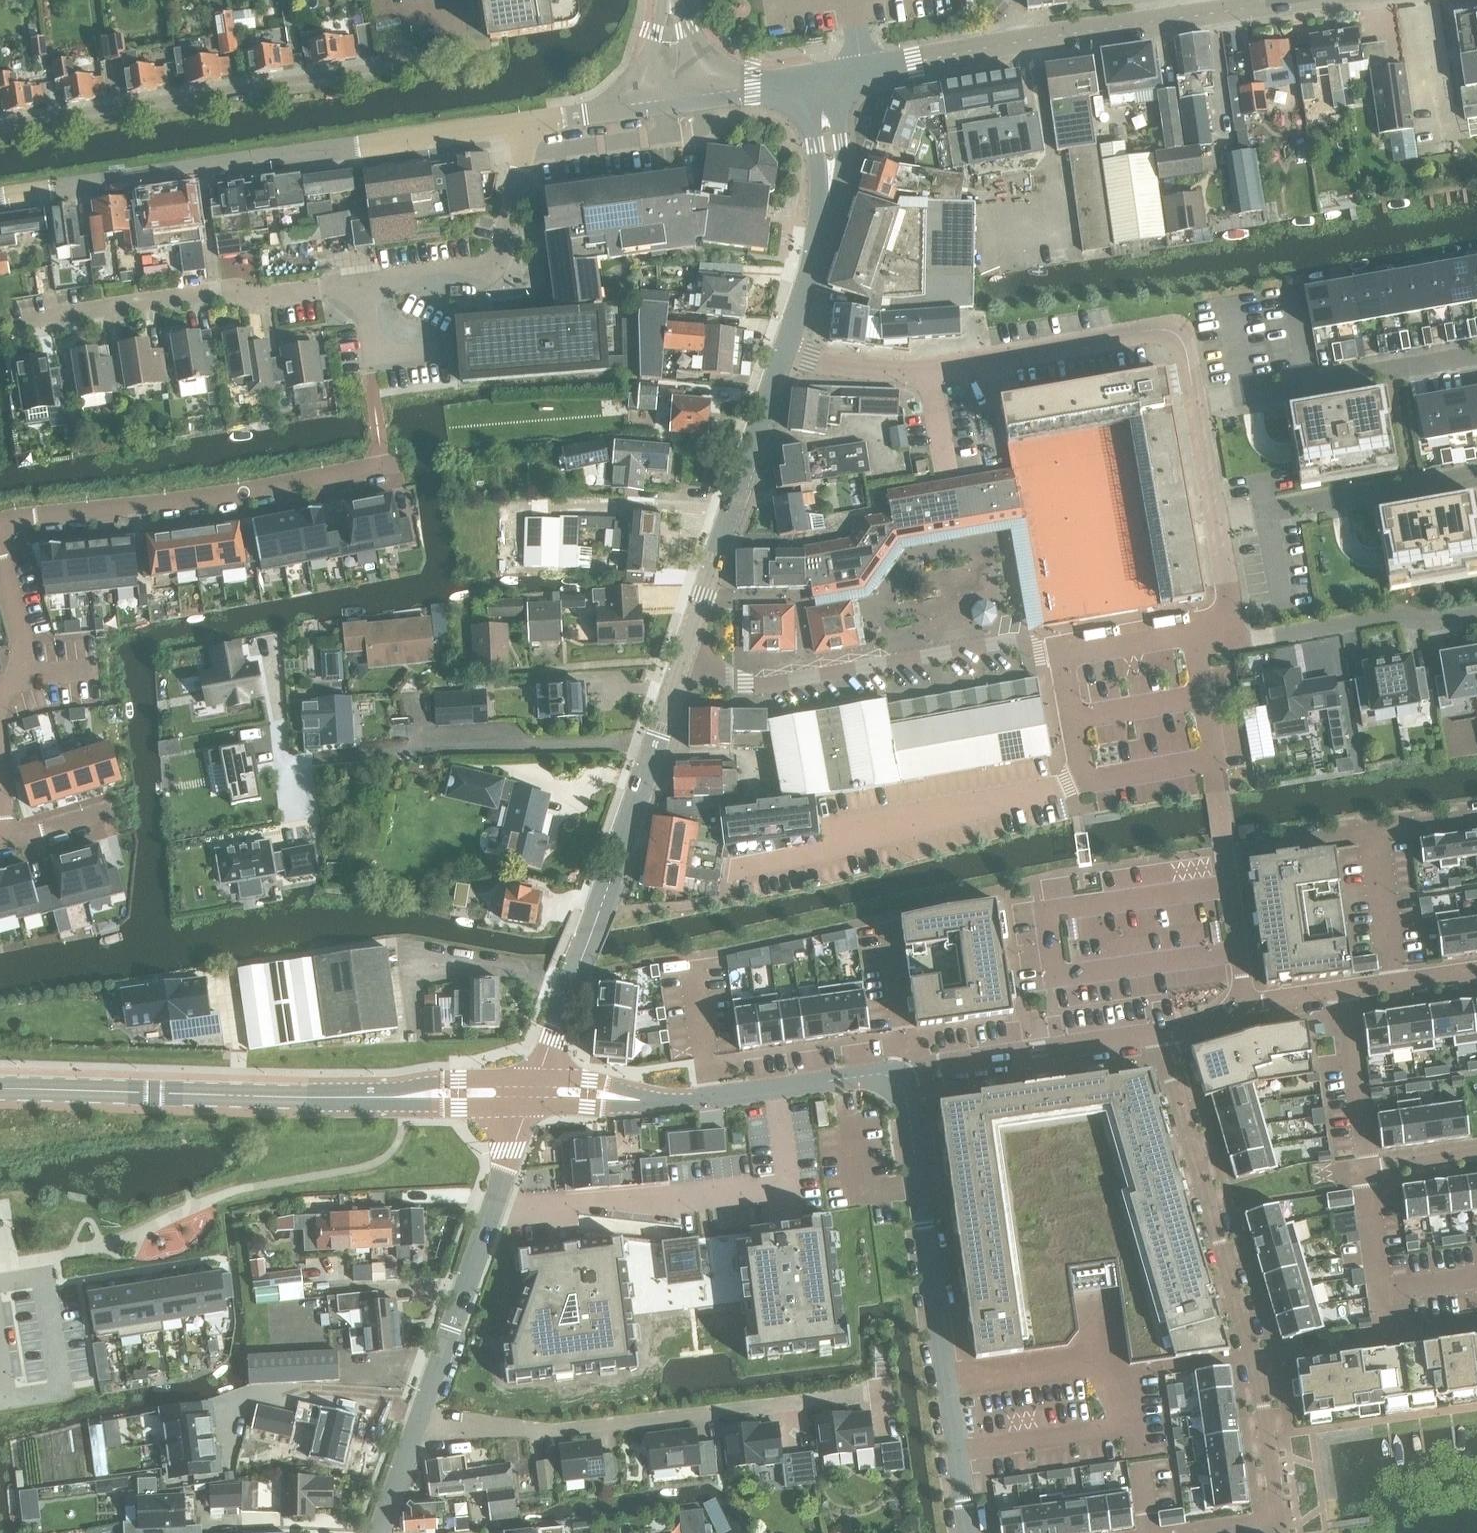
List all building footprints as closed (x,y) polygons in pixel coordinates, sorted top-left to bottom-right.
[(568,26),(574,24),(578,18),(579,11),(577,0),(484,0),(490,38),(568,26)] [(1067,0),(1026,0),(1028,9),(1067,5),(1067,0)] [(1461,72),(1463,88),(1460,88),(1463,108),(1464,119),(1476,117),(1476,10),(1471,11),(1471,10),(1469,7),(1460,8),(1459,12),(1460,13),(1451,14),(1454,31),(1447,32),(1446,32),(1452,73),(1461,72)] [(252,10),(232,12),(234,31),(254,28),(252,10)] [(219,38),(221,38),(223,54),(237,52),(234,31),(232,12),(216,15),(219,38)] [(1343,29),(1341,32),(1331,33),(1343,108),(1354,106),(1351,89),(1347,64),(1368,60),(1369,70),(1389,67),(1385,42),(1358,46),(1355,30),(1353,30),(1350,28),(1343,29)] [(299,34),(302,53),(310,52),(312,66),(344,60),(344,58),(355,57),(352,36),(341,37),(341,36),(322,39),(321,31),(299,34)] [(1331,93),(1333,109),(1343,108),(1331,33),(1328,34),(1322,35),(1320,33),(1313,34),(1311,37),(1308,37),(1310,48),(1294,50),(1297,71),(1301,92),(1302,102),(1316,100),(1313,84),(1317,84),(1315,69),(1327,67),(1331,93)] [(1208,34),(1174,39),(1179,76),(1210,72),(1213,71),(1208,34)] [(123,35),(107,37),(110,60),(123,58),(125,69),(124,69),(127,93),(156,89),(155,86),(166,84),(163,68),(153,69),(152,65),(138,67),(135,51),(126,53),(123,35)] [(33,58),(47,56),(44,37),(31,39),(33,58)] [(107,37),(95,39),(99,62),(110,60),(107,37)] [(1253,72),(1255,72),(1257,84),(1263,83),(1263,84),(1268,83),(1266,70),(1281,68),(1280,59),(1289,58),(1288,51),(1286,40),(1249,46),(1253,72)] [(1153,58),(1150,42),(1126,46),(1133,91),(1154,88),(1164,87),(1159,57),(1153,58)] [(200,58),(199,46),(173,50),(177,72),(186,71),(188,84),(220,79),(220,76),(230,74),(227,57),(217,59),(216,55),(200,58)] [(278,46),(246,51),(250,75),(282,70),(281,67),(292,65),(289,48),(279,49),(278,46)] [(1101,50),(1108,93),(1108,95),(1133,91),(1126,46),(1101,50)] [(1045,65),(1045,67),(1051,102),(1059,150),(1098,143),(1091,96),(1098,95),(1092,57),(1045,65)] [(72,59),(52,62),(56,90),(63,89),(66,103),(94,98),(93,95),(104,94),(101,77),(91,78),(90,75),(75,77),(72,59)] [(1403,65),(1389,67),(1369,70),(1378,134),(1413,129),(1403,65)] [(3,112),(32,108),(31,105),(42,103),(40,86),(29,88),(28,84),(20,86),(18,72),(0,75),(0,91),(3,112)] [(1024,115),(1017,72),(936,86),(950,168),(953,168),(1043,152),(1036,114),(1024,115)] [(1203,174),(1199,147),(1211,145),(1203,89),(1212,87),(1210,72),(1179,76),(1176,77),(1177,87),(1178,92),(1186,148),(1183,148),(1165,151),(1155,152),(1159,180),(1203,174)] [(1267,111),(1263,84),(1263,83),(1257,84),(1229,88),(1235,131),(1245,130),(1243,115),(1267,111)] [(929,136),(935,172),(949,174),(950,173),(953,168),(950,168),(936,86),(895,93),(887,115),(914,123),(912,131),(924,135),(929,136)] [(1174,89),(1157,92),(1165,151),(1183,148),(1174,89)] [(913,157),(915,168),(915,169),(935,172),(929,136),(924,135),(912,131),(914,123),(887,115),(877,144),(913,157)] [(1153,153),(1126,157),(1123,142),(1100,145),(1104,172),(1114,244),(1165,237),(1153,153)] [(1068,149),(1070,161),(1097,157),(1095,144),(1068,149)] [(685,173),(658,176),(585,186),(585,181),(545,186),(539,186),(555,309),(576,306),(577,311),(519,316),(518,306),(493,308),(494,318),(457,321),(463,382),(607,369),(602,308),(590,309),(589,304),(602,303),(597,260),(695,247),(694,240),(702,239),(701,242),(766,251),(770,222),(765,222),(769,192),(771,192),(774,189),(777,166),(763,148),(739,145),(737,147),(735,149),(707,145),(703,172),(685,175),(685,173)] [(1236,214),(1264,210),(1254,151),(1227,155),(1236,214)] [(299,230),(282,233),(284,247),(319,241),(350,236),(350,238),(352,250),(353,250),(371,247),(373,246),(377,246),(439,236),(437,219),(437,217),(484,211),(479,176),(491,174),(491,170),(489,155),(456,159),(456,164),(429,167),(429,165),(426,165),(425,163),(377,169),(363,171),(368,207),(334,212),(319,214),(320,227),(299,230)] [(1070,161),(1071,174),(1099,170),(1097,157),(1070,161)] [(896,190),(916,193),(914,199),(918,200),(919,203),(959,204),(960,202),(964,175),(950,173),(949,174),(935,172),(915,169),(915,168),(898,165),(898,167),(870,158),(869,158),(868,163),(864,162),(860,173),(864,175),(859,190),(893,201),(896,190)] [(1071,174),(1073,187),(1101,183),(1099,170),(1071,174)] [(331,193),(351,190),(349,173),(304,180),(310,216),(319,214),(334,212),(331,193)] [(302,177),(275,180),(279,211),(306,208),(302,177)] [(275,180),(271,180),(256,182),(257,186),(248,188),(250,207),(254,207),(255,211),(251,212),(251,216),(253,232),(267,229),(265,213),(279,211),(275,180)] [(255,211),(254,207),(250,207),(248,188),(247,182),(208,186),(213,232),(214,238),(222,236),(249,232),(253,232),(251,216),(251,212),(255,211)] [(1073,187),(1075,199),(1103,195),(1101,183),(1073,187)] [(142,209),(135,210),(140,251),(179,246),(199,244),(192,191),(140,198),(142,209)] [(1170,234),(1204,229),(1199,194),(1165,199),(1170,234)] [(1075,199),(1077,212),(1104,208),(1103,195),(1075,199)] [(856,295),(850,306),(849,308),(893,313),(958,309),(958,311),(971,310),(972,310),(973,278),(974,203),(960,202),(959,204),(919,203),(918,200),(914,199),(899,199),(895,209),(858,197),(830,286),(856,295)] [(126,233),(128,252),(140,251),(135,210),(128,211),(127,199),(112,201),(116,235),(126,233)] [(94,216),(92,216),(97,255),(91,256),(93,268),(106,266),(104,254),(108,254),(106,236),(116,235),(112,201),(93,203),(94,216)] [(75,263),(90,260),(91,260),(87,239),(78,240),(73,207),(53,210),(60,251),(73,249),(75,263)] [(1077,212),(1079,225),(1106,221),(1104,208),(1077,212)] [(47,232),(43,212),(0,219),(0,249),(17,246),(16,237),(47,232)] [(308,219),(297,221),(299,230),(320,227),(319,214),(310,216),(310,219),(308,219)] [(1079,225),(1080,237),(1108,233),(1106,221),(1079,225)] [(1080,237),(1082,251),(1110,247),(1108,233),(1080,237)] [(238,238),(214,242),(215,250),(239,246),(238,238)] [(199,244),(179,246),(183,272),(202,270),(199,244)] [(239,246),(215,250),(216,257),(240,254),(239,246)] [(9,273),(6,253),(0,254),(0,275),(9,273)] [(1465,263),(1471,302),(1476,301),(1476,261),(1465,263)] [(698,295),(745,298),(746,276),(740,275),(741,265),(700,263),(699,273),(698,295)] [(1471,302),(1465,263),(1441,267),(1448,306),(1471,302)] [(1441,267),(1420,271),(1427,310),(1448,306),(1441,267)] [(1427,310),(1420,271),(1397,275),(1404,314),(1427,310)] [(132,272),(120,273),(122,283),(133,282),(132,272)] [(1397,275),(1375,279),(1382,318),(1404,314),(1397,275)] [(1382,318),(1375,279),(1352,283),(1359,322),(1382,318)] [(1352,283),(1329,287),(1337,326),(1359,322),(1352,283)] [(1306,290),(1313,330),(1337,326),(1329,287),(1309,290),(1306,290)] [(639,306),(638,319),(640,371),(639,374),(639,378),(676,381),(677,371),(739,376),(740,361),(743,356),(744,350),(742,344),(743,330),(666,322),(669,294),(640,292),(639,306)] [(684,313),(697,314),(744,316),(745,298),(698,295),(697,299),(685,298),(684,313)] [(828,341),(907,352),(909,341),(910,339),(959,335),(958,311),(958,309),(893,313),(849,308),(850,306),(831,305),(828,341)] [(638,319),(622,320),(623,349),(623,371),(640,371),(638,319)] [(1474,319),(1466,321),(1469,338),(1476,337),(1476,334),(1474,319)] [(1455,341),(1452,323),(1444,325),(1447,342),(1455,341)] [(1433,345),(1430,327),(1421,328),(1424,346),(1433,345)] [(1410,348),(1407,331),(1399,332),(1402,350),(1410,348)] [(252,342),(251,332),(223,336),(230,380),(233,380),(236,385),(241,387),(247,387),(248,393),(272,390),(272,386),(268,362),(264,340),(252,342)] [(200,345),(198,333),(171,337),(178,382),(204,378),(206,394),(219,392),(212,343),(200,345)] [(1388,352),(1385,335),(1376,336),(1379,354),(1388,352)] [(1365,356),(1362,339),(1354,340),(1357,358),(1365,356)] [(121,345),(128,388),(166,382),(162,350),(150,352),(148,341),(121,345)] [(1331,344),(1335,362),(1343,360),(1340,343),(1331,344)] [(284,359),(268,362),(272,386),(288,383),(289,390),(321,385),(319,374),(330,372),(327,357),(316,359),(314,346),(282,350),(284,359)] [(74,352),(82,398),(117,393),(111,358),(100,360),(98,348),(74,352)] [(49,371),(47,356),(19,361),(27,411),(50,407),(53,429),(70,426),(61,369),(49,371)] [(1000,400),(1012,470),(1020,515),(1039,627),(1070,622),(1070,623),(1148,610),(1147,608),(1154,607),(1201,599),(1205,598),(1176,436),(1165,371),(1129,378),(1128,376),(1109,379),(1109,381),(1105,382),(1105,380),(1101,380),(1101,382),(1097,383),(1097,381),(1077,384),(1077,386),(1073,387),(1073,385),(1069,386),(1070,388),(1066,389),(1065,387),(1061,387),(1062,389),(1058,390),(1057,388),(1014,396),(1014,397),(1000,400)] [(629,393),(628,408),(656,410),(658,385),(639,383),(638,394),(629,393)] [(792,415),(790,430),(825,434),(826,424),(840,425),(841,414),(897,416),(898,391),(859,389),(837,389),(812,388),(812,394),(795,392),(794,396),(792,415)] [(711,421),(708,418),(709,398),(684,397),(684,392),(669,391),(669,399),(673,399),(672,431),(708,433),(708,431),(711,429),(711,421)] [(1463,393),(1470,432),(1476,431),(1476,391),(1463,393)] [(1463,393),(1442,397),(1449,436),(1470,432),(1463,393)] [(1383,394),(1287,412),(1294,445),(1296,456),(1298,466),(1300,478),(1320,474),(1321,481),(1377,470),(1376,463),(1395,460),(1383,394)] [(1418,401),(1425,440),(1449,436),(1442,397),(1418,401)] [(81,423),(70,424),(71,435),(81,433),(83,433),(81,423)] [(905,426),(889,428),(892,451),(908,448),(905,426)] [(603,440),(592,443),(596,458),(607,456),(605,446),(603,440)] [(542,441),(525,444),(527,453),(544,451),(542,441)] [(592,443),(562,450),(567,472),(597,465),(595,483),(612,484),(612,487),(634,489),(635,471),(636,467),(638,443),(614,441),(614,442),(605,446),(607,456),(596,458),(592,443)] [(669,446),(638,443),(636,467),(644,468),(644,472),(666,474),(669,446)] [(811,482),(869,474),(867,457),(865,443),(806,451),(805,444),(775,449),(778,468),(773,469),(775,480),(770,480),(771,490),(811,484),(811,482)] [(1462,449),(1464,461),(1475,459),(1473,447),(1462,449)] [(1451,448),(1440,450),(1442,465),(1453,463),(1451,448)] [(915,462),(917,473),(929,471),(927,460),(915,462)] [(864,518),(849,539),(819,544),(823,567),(827,592),(861,586),(895,538),(1014,516),(1020,515),(1012,470),(1006,471),(886,492),(890,513),(864,518)] [(772,499),(777,536),(822,530),(820,517),(802,515),(801,507),(812,505),(811,493),(772,499)] [(393,495),(368,500),(378,550),(397,546),(402,545),(414,543),(409,518),(397,520),(393,495)] [(1377,514),(1384,556),(1389,581),(1408,577),(1409,584),(1466,574),(1464,567),(1476,565),(1476,523),(1473,498),(1377,514)] [(348,529),(337,532),(342,557),(353,555),(378,550),(368,500),(343,504),(348,529)] [(321,509),(298,513),(308,562),(329,558),(330,559),(342,557),(337,532),(326,534),(321,509)] [(559,520),(559,547),(577,547),(578,528),(613,529),(613,534),(630,535),(630,534),(659,537),(662,513),(632,510),(631,523),(615,522),(615,518),(578,517),(559,516),(559,520)] [(298,513),(276,517),(285,566),(308,562),(298,513)] [(276,517),(253,522),(260,561),(262,571),(285,566),(276,517)] [(577,547),(559,547),(559,520),(524,518),(523,566),(577,568),(577,547)] [(239,524),(216,527),(222,572),(223,572),(245,569),(245,568),(244,563),(252,562),(251,551),(243,552),(241,541),(240,529),(239,524)] [(216,527),(193,530),(199,570),(198,570),(199,580),(223,576),(223,572),(222,572),(216,527)] [(248,528),(240,529),(241,541),(249,539),(248,528)] [(193,530),(171,533),(176,573),(198,570),(199,570),(193,530)] [(151,564),(143,565),(145,576),(152,575),(153,576),(176,573),(171,533),(147,536),(148,542),(149,553),(151,564)] [(613,534),(612,551),(628,552),(627,560),(626,570),(627,570),(625,584),(642,584),(643,572),(656,573),(657,563),(659,537),(630,534),(630,535),(613,534)] [(133,537),(110,540),(115,589),(138,587),(133,537)] [(249,539),(241,541),(243,552),(251,551),(249,539)] [(110,540),(87,542),(92,592),(115,589),(110,540)] [(87,542),(64,544),(69,594),(92,592),(87,542)] [(148,542),(140,543),(142,554),(149,553),(148,542)] [(64,544),(41,547),(46,596),(69,594),(64,544)] [(804,585),(813,595),(827,592),(823,567),(819,544),(803,548),(802,550),(739,551),(736,551),(736,555),(736,570),(737,588),(790,586),(790,587),(804,585)] [(149,553),(142,554),(143,565),(151,564),(149,553)] [(592,602),(598,602),(598,608),(597,609),(598,641),(614,640),(616,642),(624,642),(626,640),(642,639),(642,634),(644,632),(644,624),(641,622),(641,616),(641,604),(636,604),(635,586),(592,588),(592,602)] [(537,592),(526,593),(526,603),(528,643),(559,641),(562,641),(561,621),(561,608),(561,602),(560,595),(560,592),(552,593),(552,602),(538,603),(537,592)] [(147,594),(139,595),(140,607),(148,606),(147,594)] [(568,595),(560,595),(561,602),(561,608),(569,608),(568,595)] [(522,599),(487,601),(488,618),(523,616),(522,599)] [(971,610),(973,620),(981,626),(991,624),(997,616),(995,606),(987,600),(977,602),(971,610)] [(849,603),(829,607),(836,648),(857,645),(849,603)] [(750,607),(751,650),(772,650),(772,607),(750,607)] [(793,607),(772,607),(772,650),(794,650),(793,607)] [(808,611),(815,652),(820,651),(836,648),(829,607),(808,611)] [(404,662),(431,659),(427,617),(366,624),(366,621),(344,624),(347,651),(368,649),(369,656),(403,652),(404,662)] [(103,618),(95,619),(96,631),(104,630),(103,618)] [(72,621),(73,633),(81,632),(80,620),(72,621)] [(64,622),(65,634),(73,633),(72,621),(64,622)] [(505,626),(474,628),(476,669),(507,667),(505,626)] [(216,672),(202,674),(208,705),(230,701),(231,706),(248,702),(247,697),(262,695),(256,665),(243,667),(238,645),(212,650),(216,672)] [(1476,702),(1476,648),(1469,650),(1476,696),(1476,702)] [(341,650),(321,651),(323,681),(343,680),(341,650)] [(1476,696),(1469,650),(1441,654),(1446,681),(1435,683),(1439,708),(1452,706),(1451,700),(1476,696)] [(1409,657),(1386,661),(1394,706),(1417,702),(1429,700),(1423,667),(1411,669),(1409,657)] [(1371,710),(1394,706),(1386,661),(1363,664),(1366,677),(1354,679),(1359,712),(1371,710)] [(1297,669),(1263,675),(1268,705),(1266,705),(1269,719),(1271,719),(1271,722),(1305,716),(1304,710),(1326,707),(1333,750),(1345,748),(1337,705),(1333,677),(1299,683),(1297,669)] [(1037,678),(1010,683),(1019,734),(1046,729),(1037,678)] [(586,714),(583,682),(538,685),(539,699),(551,698),(552,716),(586,714)] [(1010,683),(983,687),(992,738),(1019,734),(1010,683)] [(983,687),(929,697),(943,773),(997,764),(1044,755),(1048,755),(1051,754),(1050,753),(1047,732),(1046,729),(1019,734),(992,738),(983,687)] [(486,691),(472,692),(473,723),(488,722),(486,691)] [(435,694),(437,725),(473,723),(472,692),(435,694)] [(875,704),(822,713),(836,793),(839,792),(860,788),(889,783),(943,773),(929,697),(882,705),(881,703),(875,704)] [(350,699),(301,702),(304,751),(323,750),(323,745),(353,743),(352,740),(356,740),(356,727),(352,727),(350,699)] [(85,708),(77,709),(78,721),(86,720),(85,708)] [(77,709),(69,709),(70,721),(78,721),(77,709)] [(688,711),(688,747),(725,748),(763,748),(763,747),(772,749),(768,723),(763,723),(764,712),(726,711),(688,711)] [(822,713),(768,722),(768,723),(772,749),(782,801),(795,798),(813,796),(816,796),(836,793),(822,713)] [(1450,755),(1476,749),(1476,716),(1476,713),(1443,720),(1450,755)] [(38,715),(30,717),(33,729),(41,727),(38,715)] [(30,717),(22,720),(26,731),(33,729),(30,717)] [(179,737),(160,738),(160,751),(179,750),(179,737)] [(110,743),(87,750),(99,788),(121,781),(110,743)] [(246,744),(207,751),(210,766),(215,794),(227,792),(227,793),(229,793),(231,805),(261,799),(253,757),(249,757),(246,744)] [(99,788),(87,750),(65,756),(77,795),(99,788)] [(65,756),(44,763),(55,801),(77,795),(65,756)] [(1350,757),(1337,759),(1339,770),(1352,768),(1350,757)] [(736,762),(674,766),(676,799),(722,797),(722,795),(737,795),(736,762)] [(55,801),(44,763),(21,770),(32,808),(55,801)] [(500,800),(510,802),(504,830),(510,832),(504,860),(540,868),(547,838),(540,836),(549,796),(516,789),(517,782),(453,766),(445,797),(498,811),(500,800)] [(668,800),(667,822),(668,822),(667,822),(722,831),(723,831),(720,808),(732,807),(730,797),(676,799),(668,800)] [(732,807),(720,808),(723,831),(724,842),(725,847),(737,846),(736,841),(756,839),(757,843),(786,840),(787,844),(804,842),(804,838),(819,836),(819,833),(815,797),(782,801),(732,807)] [(656,820),(649,863),(690,870),(690,869),(719,874),(724,842),(722,831),(667,822),(668,822),(667,822),(656,820)] [(1476,856),(1476,831),(1454,834),(1457,858),(1458,858),(1476,856)] [(1459,866),(1458,858),(1457,858),(1454,834),(1419,839),(1422,864),(1439,861),(1440,869),(1459,866)] [(270,841),(216,850),(222,884),(239,881),(240,886),(259,883),(258,878),(273,876),(273,874),(283,872),(284,880),(318,874),(313,846),(282,851),(282,852),(272,854),(270,841)] [(99,846),(75,852),(88,902),(124,893),(117,868),(106,871),(99,846)] [(1275,857),(1248,860),(1250,874),(1252,886),(1260,945),(1262,957),(1266,985),(1279,983),(1291,982),(1353,973),(1350,959),(1335,848),(1324,850),(1324,849),(1307,852),(1298,853),(1297,850),(1275,854),(1275,857)] [(57,883),(47,886),(53,912),(88,902),(75,852),(51,859),(57,883)] [(649,863),(645,888),(681,894),(683,879),(711,884),(718,880),(719,874),(690,869),(690,870),(649,863)] [(29,865),(6,871),(18,914),(17,914),(18,919),(40,913),(41,915),(53,912),(47,886),(36,889),(29,865)] [(0,872),(0,919),(17,914),(18,914),(6,871),(0,872)] [(1449,887),(1461,885),(1460,877),(1448,879),(1449,887)] [(506,889),(501,919),(524,923),(534,925),(539,894),(533,893),(535,885),(517,882),(516,890),(506,889)] [(1476,898),(1476,897),(1476,890),(1464,892),(1465,900),(1476,898)] [(1432,905),(1430,897),(1418,898),(1420,906),(1432,905)] [(901,918),(916,1024),(916,1027),(945,1023),(963,1021),(963,1020),(1012,1013),(996,901),(947,908),(907,917),(901,918)] [(1463,954),(1459,920),(1460,920),(1458,911),(1435,914),(1441,958),(1441,957),(1463,954)] [(1460,920),(1459,920),(1463,954),(1476,953),(1476,918),(1460,920)] [(844,931),(832,933),(834,941),(846,939),(844,931)] [(822,944),(834,941),(832,933),(821,936),(822,944)] [(802,940),(790,942),(792,950),(803,948),(802,940)] [(792,950),(790,942),(778,944),(780,952),(792,950)] [(237,969),(249,1049),(326,1038),(398,1028),(387,947),(314,958),(237,969)] [(748,951),(749,959),(761,956),(760,948),(748,951)] [(749,959),(748,951),(736,953),(738,961),(749,959)] [(1350,959),(1353,973),(1378,969),(1378,968),(1376,955),(1375,955),(1350,959)] [(658,964),(650,966),(652,978),(660,976),(658,965),(658,964)] [(124,990),(128,1019),(129,1025),(129,1027),(131,1027),(141,1025),(143,1025),(155,1023),(180,1019),(183,1039),(222,1034),(218,1012),(209,1014),(204,979),(124,990)] [(471,991),(455,991),(455,1004),(501,1003),(500,979),(471,979),(471,991)] [(600,982),(598,1008),(638,1011),(640,986),(600,982)] [(847,1033),(842,996),(840,986),(819,989),(820,999),(825,1036),(847,1033)] [(842,996),(847,1033),(868,1030),(863,993),(842,996)] [(437,996),(425,996),(426,1010),(438,1009),(437,996)] [(740,1047),(761,1044),(756,1008),(755,998),(734,1001),(740,1047)] [(799,1002),(804,1039),(825,1036),(820,999),(799,1002)] [(1470,1000),(1449,1003),(1454,1037),(1453,1037),(1454,1047),(1455,1047),(1476,1044),(1470,1000)] [(804,1039),(799,1002),(778,1005),(783,1041),(804,1039)] [(501,1003),(455,1004),(455,1017),(464,1017),(464,1028),(501,1027),(501,1003)] [(1449,1003),(1427,1006),(1432,1040),(1433,1040),(1453,1037),(1454,1037),(1449,1003)] [(761,1044),(783,1041),(778,1005),(756,1008),(761,1044)] [(1427,1006),(1406,1009),(1412,1049),(1411,1049),(1411,1053),(1412,1053),(1433,1049),(1435,1049),(1433,1040),(1432,1040),(1427,1006)] [(664,1007),(656,1008),(658,1021),(666,1020),(664,1007)] [(598,1008),(596,1032),(635,1036),(638,1011),(598,1008)] [(427,1035),(442,1034),(441,1009),(438,1009),(426,1010),(427,1035)] [(1406,1009),(1384,1012),(1389,1046),(1388,1046),(1389,1052),(1411,1049),(1412,1049),(1406,1009)] [(1384,1012),(1362,1015),(1367,1048),(1367,1049),(1368,1057),(1390,1054),(1389,1052),(1388,1046),(1389,1046),(1384,1012)] [(1307,1074),(1313,1074),(1310,1053),(1311,1053),(1306,1022),(1259,1028),(1259,1027),(1241,1032),(1242,1033),(1190,1048),(1204,1097),(1211,1095),(1253,1083),(1261,1081),(1287,1077),(1307,1074)] [(668,1030),(660,1031),(661,1044),(669,1043),(668,1030)] [(596,1032),(593,1058),(607,1059),(607,1064),(626,1066),(627,1060),(633,1060),(635,1036),(596,1032)] [(1476,1070),(1476,1061),(1467,1062),(1468,1071),(1476,1070)] [(1449,1073),(1448,1065),(1436,1067),(1437,1075),(1449,1073)] [(1425,1077),(1437,1075),(1436,1067),(1424,1068),(1425,1077)] [(981,1097),(940,1103),(975,1358),(1067,1346),(1078,1331),(1073,1294),(1070,1269),(1116,1262),(1119,1287),(1130,1364),(1228,1350),(1214,1298),(1208,1300),(1205,1289),(1211,1287),(1156,1101),(1159,1100),(1151,1071),(1118,1076),(1118,1078),(1109,1079),(1108,1074),(981,1092),(981,1097)] [(1394,1081),(1407,1079),(1405,1071),(1393,1073),(1394,1081)] [(1308,1083),(1320,1081),(1318,1073),(1313,1074),(1307,1074),(1308,1083)] [(1381,1083),(1381,1082),(1380,1075),(1368,1076),(1369,1084),(1381,1083)] [(1452,1086),(1465,1084),(1463,1076),(1451,1078),(1452,1086)] [(1429,1081),(1417,1083),(1418,1091),(1430,1089),(1429,1081)] [(1217,1116),(1259,1104),(1253,1083),(1211,1095),(1217,1116)] [(1418,1091),(1417,1083),(1405,1084),(1406,1093),(1418,1091)] [(1383,1096),(1382,1088),(1370,1089),(1371,1097),(1383,1096)] [(1399,1111),(1403,1145),(1425,1142),(1420,1108),(1421,1108),(1420,1098),(1419,1099),(1397,1102),(1396,1102),(1398,1111),(1399,1111)] [(825,1101),(815,1102),(818,1126),(828,1124),(825,1101)] [(1442,1105),(1447,1139),(1469,1136),(1464,1103),(1464,1102),(1442,1105)] [(1223,1137),(1265,1125),(1259,1104),(1217,1116),(1223,1137)] [(1442,1105),(1421,1108),(1420,1108),(1425,1142),(1447,1139),(1442,1105)] [(1313,1117),(1324,1115),(1323,1107),(1311,1109),(1313,1117)] [(1376,1115),(1381,1148),(1403,1145),(1399,1111),(1398,1111),(1376,1114),(1376,1115)] [(1314,1125),(1326,1124),(1324,1115),(1313,1117),(1314,1125)] [(638,1120),(623,1121),(624,1136),(639,1135),(638,1120)] [(1229,1157),(1271,1145),(1265,1125),(1223,1137),(1229,1157)] [(723,1129),(685,1133),(687,1154),(725,1150),(723,1129)] [(618,1162),(616,1137),(567,1142),(567,1143),(563,1143),(565,1167),(608,1163),(618,1162)] [(1271,1145),(1229,1157),(1235,1179),(1277,1167),(1278,1167),(1271,1145)] [(1318,1153),(1319,1161),(1331,1160),(1330,1151),(1318,1153)] [(665,1157),(639,1160),(642,1185),(649,1184),(668,1182),(665,1158),(665,1157)] [(608,1163),(565,1167),(567,1191),(572,1190),(572,1191),(621,1187),(619,1174),(609,1174),(608,1163)] [(1466,1177),(1471,1211),(1476,1210),(1476,1175),(1466,1177)] [(1445,1180),(1450,1214),(1471,1211),(1466,1177),(1445,1180)] [(1445,1180),(1424,1183),(1428,1217),(1450,1214),(1445,1180)] [(1428,1217),(1424,1183),(1401,1186),(1406,1220),(1428,1217)] [(1340,1192),(1326,1194),(1328,1208),(1354,1204),(1352,1190),(1340,1192)] [(1251,1234),(1284,1225),(1278,1203),(1277,1203),(1245,1213),(1251,1234)] [(391,1209),(368,1209),(366,1216),(368,1250),(395,1247),(397,1247),(397,1240),(392,1241),(390,1213),(391,1213),(391,1209)] [(421,1211),(391,1213),(390,1213),(392,1241),(397,1240),(397,1247),(395,1247),(396,1257),(407,1256),(406,1248),(424,1247),(424,1244),(421,1211)] [(508,1335),(501,1336),(507,1383),(638,1367),(632,1315),(632,1313),(741,1300),(741,1302),(744,1327),(742,1327),(746,1359),(851,1347),(847,1317),(842,1317),(830,1214),(803,1217),(800,1218),(801,1222),(763,1226),(749,1228),(749,1232),(749,1233),(697,1239),(681,1241),(664,1243),(656,1244),(623,1240),(622,1235),(615,1236),(518,1248),(522,1284),(525,1283),(508,1335)] [(304,1232),(306,1254),(341,1252),(339,1217),(304,1219),(303,1216),(293,1217),(293,1215),(276,1219),(276,1222),(277,1231),(295,1230),(295,1233),(304,1232)] [(368,1250),(366,1216),(366,1215),(339,1217),(341,1252),(368,1250)] [(1284,1225),(1251,1234),(1257,1255),(1299,1243),(1293,1222),(1284,1225)] [(1345,1226),(1346,1235),(1358,1233),(1357,1225),(1345,1226)] [(1347,1243),(1359,1241),(1358,1233),(1346,1235),(1347,1243)] [(1465,1234),(1453,1236),(1454,1244),(1466,1243),(1465,1234)] [(1442,1246),(1454,1244),(1453,1236),(1441,1238),(1442,1246)] [(1407,1251),(1419,1249),(1418,1241),(1406,1243),(1407,1251)] [(1263,1276),(1305,1264),(1299,1243),(1257,1255),(1263,1276)] [(264,1260),(250,1261),(252,1277),(253,1288),(255,1288),(303,1283),(302,1269),(266,1272),(264,1260)] [(1305,1264),(1263,1276),(1269,1297),(1312,1285),(1305,1264)] [(373,1281),(385,1280),(385,1266),(372,1267),(373,1281)] [(1351,1270),(1352,1278),(1364,1276),(1363,1268),(1351,1270)] [(200,1275),(199,1275),(205,1314),(226,1311),(220,1272),(207,1274),(200,1275)] [(189,1277),(177,1279),(183,1318),(205,1314),(199,1275),(195,1276),(189,1277)] [(1365,1284),(1364,1276),(1352,1278),(1353,1286),(1365,1284)] [(157,1282),(156,1282),(162,1321),(183,1318),(177,1279),(164,1281),(157,1282)] [(146,1284),(133,1286),(141,1334),(163,1331),(162,1321),(156,1282),(152,1283),(146,1284)] [(303,1283),(255,1288),(257,1303),(305,1299),(303,1283)] [(1275,1317),(1317,1305),(1312,1285),(1269,1297),(1275,1317)] [(115,1289),(111,1289),(118,1333),(119,1338),(141,1334),(133,1286),(121,1288),(115,1289)] [(103,1291),(90,1293),(97,1336),(118,1333),(111,1289),(110,1290),(103,1291)] [(377,1291),(337,1295),(339,1312),(352,1311),(363,1309),(365,1327),(396,1324),(394,1299),(378,1300),(377,1291)] [(1317,1305),(1275,1317),(1282,1339),(1302,1333),(1324,1327),(1317,1305)] [(1371,1326),(1370,1318),(1358,1320),(1359,1328),(1364,1327),(1371,1326)] [(353,1328),(349,1329),(352,1354),(399,1349),(396,1324),(365,1327),(353,1328)] [(1303,1415),(1344,1409),(1384,1404),(1385,1414),(1437,1407),(1435,1397),(1476,1391),(1476,1335),(1296,1361),(1303,1415)] [(216,1340),(208,1341),(210,1353),(218,1352),(216,1340)] [(105,1342),(93,1343),(94,1351),(106,1349),(105,1342)] [(106,1349),(94,1351),(95,1359),(107,1357),(106,1349)] [(338,1351),(258,1354),(248,1357),(250,1383),(340,1380),(338,1351)] [(107,1357),(95,1359),(96,1366),(108,1364),(107,1357)] [(108,1364),(96,1366),(98,1374),(110,1372),(108,1364)] [(1198,1393),(1232,1388),(1229,1366),(1195,1370),(1198,1393)] [(110,1372),(98,1374),(99,1381),(111,1379),(110,1372)] [(1168,1397),(1176,1396),(1174,1384),(1166,1386),(1168,1397)] [(1198,1393),(1201,1414),(1235,1410),(1232,1388),(1198,1393)] [(1177,1408),(1176,1396),(1168,1397),(1170,1409),(1177,1408)] [(166,1408),(164,1409),(165,1422),(168,1443),(212,1437),(211,1427),(215,1426),(214,1414),(201,1416),(200,1404),(166,1408)] [(256,1411),(251,1427),(254,1428),(252,1436),(261,1438),(263,1430),(288,1437),(295,1414),(257,1404),(256,1411)] [(308,1458),(342,1467),(356,1416),(321,1407),(308,1458)] [(1204,1436),(1238,1431),(1235,1410),(1201,1414),(1204,1436)] [(849,1416),(848,1412),(834,1414),(831,1411),(823,1412),(821,1416),(817,1416),(822,1456),(874,1449),(869,1414),(849,1416)] [(729,1426),(725,1427),(730,1467),(762,1463),(761,1459),(764,1459),(765,1466),(783,1464),(785,1487),(797,1486),(817,1483),(813,1453),(793,1455),(782,1456),(778,1425),(757,1427),(757,1423),(743,1425),(739,1422),(732,1423),(729,1426)] [(1172,1428),(1174,1440),(1182,1439),(1180,1427),(1172,1428)] [(119,1429),(105,1431),(107,1448),(121,1446),(119,1429)] [(713,1441),(697,1442),(696,1431),(648,1436),(649,1441),(646,1444),(647,1452),(650,1455),(652,1468),(698,1462),(700,1474),(717,1472),(713,1441)] [(1204,1436),(1208,1460),(1242,1455),(1238,1431),(1204,1436)] [(168,1443),(161,1444),(164,1467),(166,1467),(171,1466),(173,1478),(209,1473),(207,1461),(220,1459),(218,1447),(213,1448),(212,1437),(168,1443)] [(904,1469),(901,1441),(881,1444),(885,1472),(904,1469)] [(601,1454),(600,1442),(560,1447),(564,1479),(603,1474),(604,1482),(617,1480),(613,1453),(601,1454)] [(1184,1451),(1176,1452),(1177,1464),(1185,1463),(1184,1451)] [(1211,1483),(1245,1478),(1242,1455),(1208,1460),(1211,1483)] [(426,1464),(430,1497),(469,1492),(466,1473),(467,1473),(465,1457),(426,1464)] [(552,1460),(536,1462),(539,1490),(556,1488),(552,1460)] [(1101,1464),(1102,1472),(1114,1470),(1113,1462),(1101,1464)] [(1177,1464),(1179,1476),(1187,1475),(1185,1463),(1177,1464)] [(1089,1466),(1090,1474),(1102,1472),(1101,1464),(1089,1466)] [(511,1467),(467,1473),(466,1473),(469,1492),(485,1490),(489,1521),(518,1517),(511,1467)] [(1070,1468),(1058,1470),(1059,1478),(1071,1476),(1070,1468)] [(1058,1470),(1046,1472),(1047,1480),(1059,1478),(1058,1470)] [(233,1471),(224,1472),(225,1480),(234,1478),(233,1471)] [(1028,1482),(1027,1474),(1015,1476),(1016,1484),(1028,1482)] [(1015,1476),(1003,1478),(1004,1486),(1016,1484),(1015,1476)] [(127,1478),(96,1482),(96,1484),(97,1493),(113,1491),(113,1488),(128,1486),(127,1479),(127,1478)] [(178,1527),(186,1526),(184,1495),(157,1497),(156,1478),(137,1478),(139,1498),(138,1498),(139,1521),(124,1522),(124,1532),(178,1532),(178,1527)] [(284,1478),(284,1518),(312,1518),(312,1506),(332,1506),(333,1482),(312,1482),(312,1478),(284,1478)] [(1248,1503),(1245,1478),(1211,1483),(1201,1485),(1205,1510),(1248,1503)] [(241,1506),(240,1484),(210,1486),(211,1508),(241,1506)] [(1133,1527),(1131,1512),(1127,1487),(1105,1490),(1110,1530),(1133,1527)] [(1083,1493),(1089,1532),(1092,1532),(1110,1530),(1105,1490),(1083,1493)] [(1042,1505),(1045,1532),(1067,1532),(1062,1496),(1062,1493),(1039,1496),(1041,1506),(1042,1505)] [(1083,1493),(1062,1496),(1067,1532),(1089,1532),(1083,1493)] [(434,1505),(434,1501),(431,1501),(410,1504),(406,1507),(407,1516),(403,1516),(405,1532),(416,1532),(447,1530),(444,1503),(434,1505)] [(1042,1505),(1041,1506),(1020,1509),(1024,1532),(1045,1532),(1042,1505)] [(679,1511),(681,1532),(711,1532),(710,1524),(704,1525),(703,1509),(679,1511)] [(1001,1532),(1024,1532),(1020,1509),(998,1512),(1001,1532)] [(1183,1509),(1158,1512),(1160,1526),(1185,1523),(1183,1509)] [(469,1519),(457,1521),(458,1532),(464,1532),(470,1532),(469,1519)] [(589,1528),(588,1521),(572,1523),(573,1530),(589,1528)]
